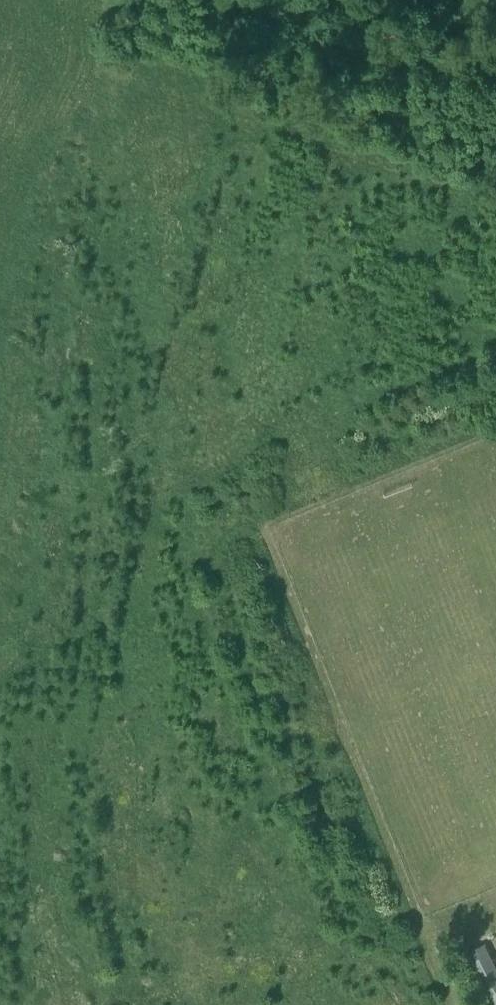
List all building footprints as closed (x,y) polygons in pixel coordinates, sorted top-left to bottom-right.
[(495,933),(476,943),(495,981),(495,936),(495,933)]
